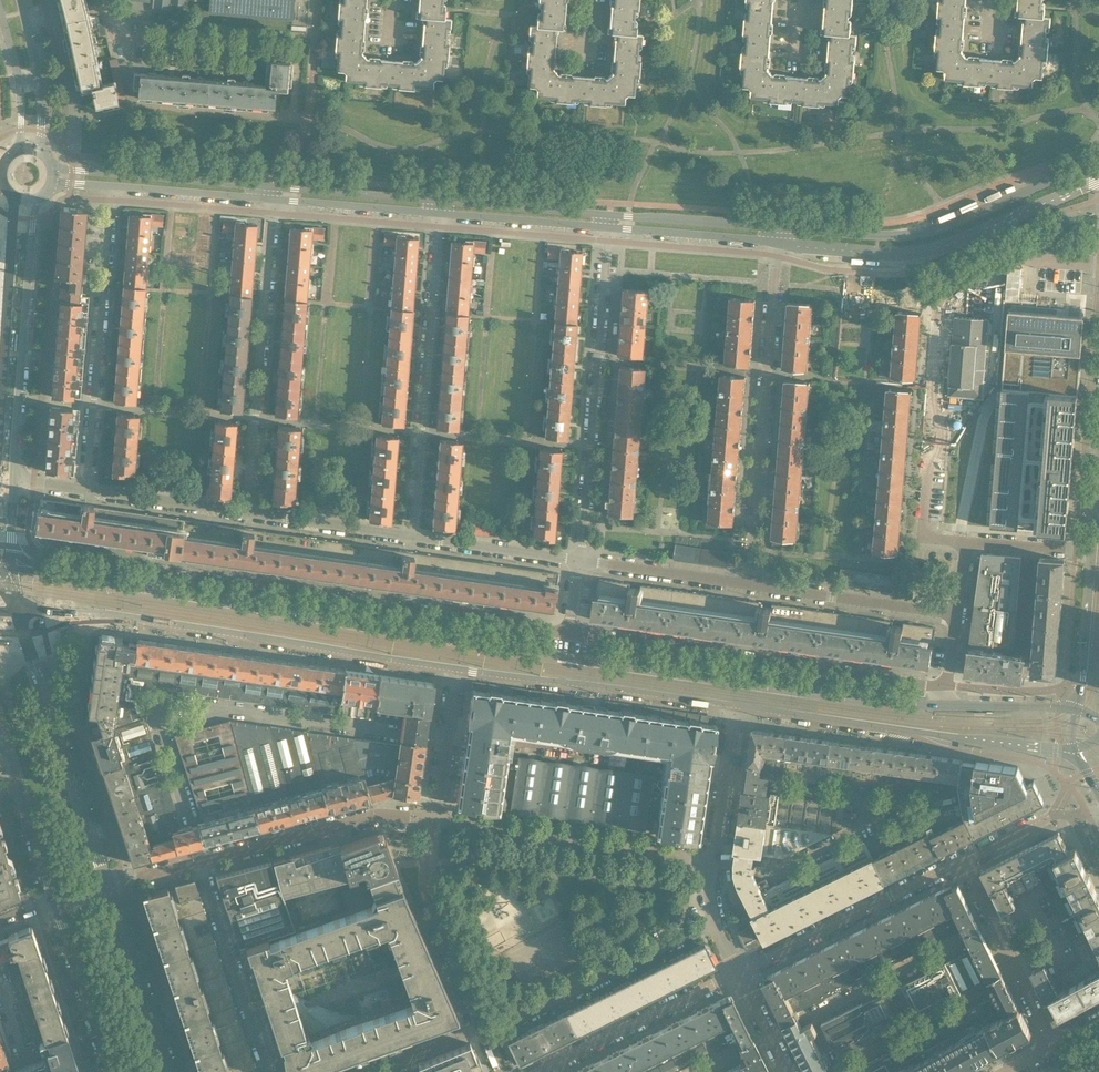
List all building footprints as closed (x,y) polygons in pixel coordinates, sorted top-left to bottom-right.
[(56,2),(60,1),(62,10),(63,15),(67,30),(63,31),(69,55),(69,57),(72,56),(80,93),(92,91),(95,108),(118,103),(114,83),(95,87),(95,85),(99,84),(94,62),(98,61),(94,42),(96,41),(95,34),(92,35),(86,9),(85,4),(84,0),(56,0),(56,2)] [(153,7),(154,7),(154,6),(169,8),(170,8),(170,2),(185,4),(186,4),(186,0),(154,0),(153,7)] [(209,12),(292,19),(294,0),(210,0),(209,12)] [(366,0),(343,0),(342,1),(339,0),(339,10),(365,12),(366,0)] [(417,17),(424,17),(444,18),(445,12),(442,12),(442,9),(442,5),(443,0),(419,0),(417,17)] [(538,1),(542,1),(541,12),(540,16),(540,20),(537,20),(536,26),(556,28),(563,29),(565,0),(538,0),(538,1)] [(625,0),(611,0),(609,32),(615,33),(635,34),(636,28),(633,28),(633,24),(633,22),(633,21),(634,15),(634,9),(637,9),(638,1),(625,0)] [(773,9),(774,0),(747,0),(747,3),(750,3),(749,10),(732,9),(732,17),(745,18),(745,27),(771,29),(773,9)] [(837,0),(826,0),(824,33),(830,33),(830,34),(850,35),(850,34),(851,28),(848,28),(848,25),(848,22),(849,10),(852,10),(853,1),(837,0)] [(938,9),(965,11),(966,0),(942,0),(939,0),(938,9)] [(1017,15),(1024,16),(1024,15),(1044,17),(1045,11),(1042,10),(1042,7),(1042,4),(1042,0),(1019,0),(1017,15)] [(965,11),(938,9),(938,18),(941,18),(940,34),(936,33),(936,42),(962,44),(965,11)] [(362,45),(364,26),(365,12),(339,10),(338,18),(341,19),(340,29),(340,34),(337,34),(336,44),(362,45)] [(1024,15),(1024,16),(1021,49),(1048,51),(1049,43),(1046,42),(1047,27),(1050,27),(1051,17),(1044,17),(1024,15)] [(444,18),(424,17),(421,50),(448,53),(449,44),(446,44),(446,35),(447,28),(450,29),(451,19),(444,18)] [(536,26),(530,25),(529,35),(532,35),(531,45),(531,51),(528,51),(527,59),(554,61),(556,28),(536,26)] [(771,29),(745,27),(744,36),(747,36),(746,45),(746,51),(743,51),(742,59),(769,62),(771,29)] [(615,33),(613,66),(639,69),(640,60),(637,60),(638,44),(641,44),(642,35),(635,34),(615,33)] [(850,35),(830,34),(827,67),(854,69),(855,60),(852,60),(852,54),(853,45),(856,45),(857,35),(850,34),(850,35)] [(962,44),(936,42),(935,50),(938,50),(937,69),(944,70),(945,71),(944,71),(944,72),(945,71),(946,72),(945,79),(963,80),(962,84),(971,84),(973,58),(966,57),(964,55),(965,54),(964,54),(962,52),(962,44)] [(362,53),(362,45),(336,44),(335,51),(338,52),(337,70),(344,71),(345,72),(344,73),(345,72),(346,73),(345,80),(363,82),(363,85),(372,86),(374,59),(366,58),(364,56),(365,55),(364,56),(362,53)] [(1016,61),(1006,60),(1004,87),(1015,88),(1015,85),(1033,86),(1033,79),(1034,78),(1035,79),(1035,78),(1036,77),(1043,78),(1044,59),(1047,59),(1048,51),(1021,49),(1021,57),(1018,59),(1018,58),(1017,58),(1018,59),(1016,61)] [(443,79),(444,66),(444,60),(447,61),(448,53),(421,50),(421,58),(418,60),(418,59),(417,60),(418,60),(416,63),(408,62),(406,88),(415,89),(415,86),(433,88),(433,81),(434,80),(435,80),(435,79),(436,79),(443,79)] [(234,81),(234,78),(227,77),(227,80),(189,77),(189,74),(182,73),(182,77),(134,73),(133,89),(138,90),(138,97),(170,99),(170,103),(197,105),(197,102),(215,103),(215,106),(228,108),(242,109),(242,105),(274,108),(276,91),(287,92),(290,54),(270,53),(267,84),(272,85),(272,87),(254,86),(254,82),(234,81)] [(109,60),(111,69),(114,83),(118,103),(126,102),(117,58),(109,60)] [(1006,60),(973,58),(971,84),(981,85),(981,82),(994,83),(996,83),(996,86),(1004,87),(1006,60)] [(406,88),(408,62),(374,59),(372,86),(381,86),(381,83),(389,84),(396,85),(396,88),(406,88)] [(554,61),(527,59),(526,67),(529,68),(528,86),(535,87),(536,88),(535,88),(535,89),(536,88),(537,89),(536,96),(554,98),(554,101),(563,102),(566,75),(557,74),(555,72),(556,71),(555,71),(553,69),(554,61)] [(769,62),(742,59),(741,68),(744,68),(743,87),(750,87),(751,88),(750,89),(751,89),(752,90),(751,97),(769,98),(769,101),(778,102),(780,75),(772,75),(770,72),(771,72),(771,71),(770,72),(768,70),(769,62)] [(639,69),(613,66),(612,74),(609,76),(609,75),(608,76),(609,76),(607,78),(599,78),(597,104),(606,105),(606,102),(624,103),(625,96),(626,96),(626,95),(627,94),(628,95),(634,95),(635,76),(639,77),(639,69)] [(854,69),(827,67),(827,74),(824,77),(824,76),(824,77),(822,79),(814,78),(811,105),(821,106),(821,102),(839,104),(839,97),(840,96),(841,97),(841,96),(842,95),(849,95),(850,77),(853,77),(854,69)] [(599,78),(566,75),(563,102),(572,102),(572,99),(581,100),(585,100),(587,100),(587,104),(597,104),(599,78)] [(814,78),(780,75),(778,102),(787,103),(787,100),(795,100),(800,101),(802,101),(802,104),(811,105),(814,78)] [(87,209),(67,208),(61,207),(55,276),(61,276),(81,277),(87,209)] [(141,216),(129,215),(128,226),(127,233),(149,235),(150,225),(162,226),(163,215),(143,213),(143,214),(142,215),(141,215),(141,216)] [(246,225),(246,224),(245,224),(244,223),(244,222),(223,220),(222,231),(234,232),(233,242),(256,243),(257,225),(246,225)] [(290,228),(289,239),(289,244),(288,246),(311,248),(311,239),(324,239),(324,228),(304,227),(304,228),(303,228),(302,229),(301,229),(290,228)] [(149,235),(127,233),(126,250),(148,252),(149,235)] [(418,238),(407,238),(407,237),(406,237),(405,236),(405,235),(384,233),(384,234),(384,242),(384,244),(395,246),(395,255),(417,257),(418,238)] [(451,241),(450,253),(450,259),(472,261),(472,252),(485,253),(486,242),(465,240),(464,241),(464,242),(463,242),(462,242),(451,241)] [(256,243),(233,242),(232,259),(254,261),(256,243)] [(311,248),(288,246),(288,248),(287,264),(309,266),(311,248)] [(582,252),(571,251),(570,251),(569,251),(569,250),(568,250),(568,249),(548,247),(547,258),(559,259),(558,268),(580,270),(582,252)] [(148,252),(126,250),(124,268),(146,270),(148,252)] [(417,257),(395,255),(393,273),(415,274),(417,257)] [(254,261),(232,259),(231,277),(253,279),(254,261)] [(472,261),(450,259),(448,277),(470,279),(472,261)] [(309,266),(287,264),(286,282),(308,283),(309,266)] [(146,270),(124,268),(123,286),(145,288),(146,270)] [(580,270),(558,268),(557,286),(579,288),(580,270)] [(415,274),(393,273),(392,290),(414,292),(415,274)] [(81,277),(61,276),(59,301),(89,304),(89,296),(79,296),(81,277)] [(253,279),(231,277),(229,295),(251,297),(253,279)] [(470,279),(448,277),(447,295),(469,296),(470,279)] [(308,283),(286,282),(284,299),(306,301),(308,283)] [(145,288),(123,286),(122,300),(144,302),(145,293),(145,289),(145,288)] [(579,288),(557,286),(556,304),(577,306),(579,288)] [(646,291),(622,289),(621,305),(644,307),(645,300),(646,300),(646,291)] [(414,292),(392,290),(391,308),(412,310),(414,292)] [(251,297),(229,295),(229,296),(228,309),(250,311),(251,297)] [(469,296),(447,295),(445,313),(467,315),(469,296)] [(755,300),(731,298),(730,307),(731,307),(730,317),(729,317),(728,331),(752,333),(755,300)] [(306,301),(284,299),(283,314),(305,316),(306,302),(306,301)] [(144,302),(122,300),(121,315),(143,317),(144,302)] [(86,335),(87,322),(83,321),(83,317),(88,317),(89,304),(59,301),(57,333),(86,335)] [(813,304),(788,302),(785,335),(810,338),(813,304)] [(577,306),(556,304),(554,322),(576,323),(577,306)] [(644,307),(621,305),(619,322),(644,324),(644,314),(644,307)] [(412,310),(391,308),(390,311),(389,322),(411,324),(412,310)] [(250,311),(228,309),(227,324),(249,325),(250,311)] [(1084,322),(1084,317),(1008,310),(1008,316),(1007,323),(1002,389),(1078,395),(1084,322)] [(921,313),(897,311),(895,326),(894,345),(919,347),(921,313)] [(465,343),(467,320),(467,316),(467,315),(445,313),(443,341),(465,343)] [(305,316),(283,314),(282,328),(304,330),(305,316)] [(143,317),(121,315),(119,329),(141,331),(143,317)] [(989,319),(955,316),(953,342),(952,342),(949,385),(949,386),(949,396),(983,399),(989,319)] [(411,324),(389,322),(388,337),(410,339),(411,324)] [(576,323),(554,322),(554,324),(553,336),(575,337),(576,323)] [(644,324),(619,322),(618,338),(642,340),(642,332),(643,332),(644,324)] [(249,325),(227,324),(226,338),(248,339),(249,325)] [(304,330),(282,328),(282,329),(280,343),(303,344),(304,330)] [(141,331),(119,329),(118,344),(140,345),(141,331)] [(752,333),(728,331),(727,339),(728,339),(727,355),(726,355),(725,364),(750,366),(752,333)] [(83,367),(84,353),(80,353),(81,348),(85,348),(86,335),(57,333),(54,364),(83,367)] [(810,338),(785,335),(783,369),(807,371),(810,338)] [(575,337),(553,336),(552,350),(574,352),(575,337)] [(410,339),(388,337),(387,351),(409,353),(410,339)] [(248,339),(226,338),(225,352),(246,354),(248,339)] [(642,340),(618,338),(617,355),(641,357),(642,348),(641,348),(642,340)] [(463,372),(465,343),(443,341),(441,370),(463,372)] [(303,344),(280,343),(279,357),(301,359),(303,344)] [(140,345),(118,344),(117,358),(139,360),(140,345)] [(919,347),(894,345),(891,378),(916,380),(919,347)] [(574,352),(552,350),(551,364),(572,366),(574,352)] [(409,353),(387,351),(386,366),(408,367),(409,353)] [(246,354),(225,352),(223,366),(245,368),(246,354)] [(301,359),(279,357),(278,371),(300,373),(301,359)] [(139,360),(117,358),(116,372),(138,374),(139,360)] [(80,398),(82,385),(78,384),(78,380),(82,380),(83,367),(54,364),(52,396),(80,398)] [(572,366),(551,364),(549,379),(571,381),(572,366)] [(245,368),(223,366),(222,381),(244,383),(245,368)] [(408,367),(386,366),(385,380),(407,382),(408,367)] [(643,368),(619,366),(617,384),(642,386),(642,385),(641,385),(642,381),(643,368)] [(460,400),(462,386),(463,372),(441,370),(438,399),(460,400)] [(300,373),(278,371),(277,385),(299,387),(300,373)] [(138,374),(116,372),(115,387),(137,389),(138,374)] [(746,377),(721,375),(720,387),(721,387),(721,391),(720,391),(720,392),(744,394),(746,377)] [(571,381),(549,379),(548,393),(570,395),(571,381)] [(407,382),(385,380),(383,394),(405,396),(407,382)] [(810,382),(785,380),(783,408),(807,410),(809,391),(810,382)] [(244,383),(222,381),(221,395),(243,397),(244,383)] [(642,386),(617,384),(616,400),(640,402),(640,394),(641,394),(642,386)] [(299,387),(277,385),(276,400),(298,402),(299,387)] [(137,389),(115,387),(114,390),(114,401),(135,403),(137,389)] [(912,390),(887,388),(885,412),(884,421),(909,423),(912,390)] [(1002,389),(990,527),(1066,533),(1078,395),(1002,389)] [(744,394),(720,392),(719,401),(720,401),(718,416),(717,424),(741,426),(744,394)] [(570,395),(548,393),(547,408),(569,409),(570,395)] [(405,396),(383,394),(382,409),(404,410),(405,396)] [(243,397),(221,395),(220,410),(242,412),(243,397)] [(458,430),(459,415),(460,400),(438,399),(436,428),(458,430)] [(298,402),(276,400),(274,415),(297,416),(298,402)] [(640,402),(616,400),(615,416),(639,418),(640,409),(639,409),(640,402)] [(61,408),(51,407),(48,439),(77,442),(78,428),(74,428),(74,425),(74,423),(78,423),(79,410),(61,408)] [(569,409),(547,408),(546,422),(568,424),(569,409)] [(807,410),(783,408),(780,440),(805,442),(806,428),(807,410)] [(404,410),(382,409),(381,423),(403,425),(404,410)] [(139,414),(117,413),(116,427),(138,429),(139,414)] [(639,418),(615,416),(613,432),(637,434),(638,427),(639,427),(639,418)] [(236,422),(219,421),(215,421),(213,436),(235,437),(236,422)] [(909,423),(884,421),(884,430),(882,453),(906,456),(909,423)] [(568,424),(546,422),(544,437),(566,439),(568,424)] [(741,426),(717,424),(716,433),(717,433),(716,448),(715,448),(714,457),(739,459),(741,426)] [(300,428),(278,426),(277,441),(299,442),(300,428)] [(138,429),(116,427),(115,442),(136,443),(138,429)] [(637,434),(613,432),(612,448),(637,450),(637,442),(636,442),(637,434)] [(398,436),(376,434),(374,449),(396,450),(398,436)] [(235,437),(213,436),(212,450),(234,452),(235,437)] [(77,442),(48,439),(45,471),(56,472),(55,474),(74,476),(76,460),(72,459),(72,455),(76,455),(77,442)] [(461,441),(440,439),(438,454),(460,456),(461,441)] [(805,442),(780,440),(777,473),(802,475),(803,466),(804,457),(805,442)] [(299,442),(277,441),(276,455),(298,457),(299,442)] [(136,443),(115,442),(113,458),(135,460),(136,443)] [(561,449),(544,448),(539,447),(538,462),(560,464),(561,449)] [(637,450),(612,448),(611,465),(634,467),(635,459),(636,459),(637,450)] [(396,450),(374,449),(373,463),(395,465),(396,450)] [(234,452),(212,450),(211,464),(233,466),(234,452)] [(906,456),(882,453),(881,468),(879,486),(904,488),(906,456)] [(460,456),(438,454),(437,468),(459,470),(460,456)] [(298,457),(276,455),(275,469),(296,471),(298,457)] [(739,459),(714,457),(713,465),(714,466),(713,481),(712,481),(711,489),(736,492),(739,459)] [(135,460),(113,458),(112,474),(124,475),(124,472),(134,473),(135,460)] [(560,464),(538,462),(537,476),(559,478),(560,464)] [(395,465),(373,463),(372,477),(394,479),(395,465)] [(233,466),(211,464),(210,479),(232,481),(233,466)] [(634,467),(611,465),(609,481),(634,483),(635,474),(634,474),(634,467)] [(459,470),(437,468),(436,482),(458,484),(459,470)] [(296,471),(275,469),(273,484),(295,486),(296,471)] [(802,475),(777,473),(775,505),(799,507),(801,493),(801,484),(802,475)] [(154,475),(144,474),(143,487),(153,488),(154,475)] [(162,475),(154,475),(153,488),(161,489),(162,475)] [(178,476),(169,476),(168,489),(176,490),(178,476)] [(559,478),(537,476),(535,491),(557,492),(559,478)] [(394,479),(372,477),(371,492),(393,494),(394,479)] [(232,481),(210,479),(208,495),(215,495),(215,497),(230,499),(232,481)] [(634,483),(609,481),(608,497),(632,499),(632,492),(633,492),(634,483)] [(458,484),(436,482),(435,497),(457,499),(458,484)] [(295,486),(273,484),(272,502),(287,503),(287,501),(294,502),(295,486)] [(904,488),(879,486),(876,519),(901,521),(904,488)] [(736,492),(711,489),(711,498),(712,498),(710,513),(709,513),(709,523),(733,525),(736,492)] [(557,492),(535,491),(534,505),(556,507),(557,492)] [(393,494),(371,492),(370,506),(392,507),(393,494)] [(304,497),(303,510),(312,511),(313,497),(304,497)] [(457,499),(435,497),(433,511),(455,513),(457,499)] [(632,499),(608,497),(607,514),(616,515),(621,515),(631,516),(632,507),(631,507),(632,499)] [(558,572),(442,556),(41,498),(39,510),(38,510),(35,529),(36,529),(36,531),(148,547),(146,555),(553,613),(556,595),(555,595),(558,572)] [(341,500),(333,499),(332,513),(340,513),(341,509),(341,504),(341,500)] [(556,507),(534,505),(533,519),(555,521),(556,507)] [(799,507),(775,505),(772,538),(787,540),(796,540),(798,526),(799,516),(799,507)] [(392,507),(370,506),(369,520),(379,520),(379,521),(391,522),(392,507)] [(455,513),(433,511),(432,526),(454,528),(455,513)] [(555,521),(533,519),(532,534),(541,535),(541,538),(554,539),(555,521)] [(901,521),(876,519),(875,537),(874,552),(888,553),(898,554),(901,521)] [(465,520),(464,533),(474,534),(475,521),(465,520)] [(483,521),(475,521),(474,534),(482,535),(483,521)] [(498,522),(490,522),(489,535),(497,536),(498,522)] [(676,545),(675,548),(674,559),(687,561),(689,547),(676,545)] [(702,549),(689,547),(687,561),(700,563),(702,549)] [(715,551),(702,549),(700,563),(713,565),(715,551)] [(729,553),(715,551),(713,565),(727,567),(729,553)] [(1013,656),(1019,584),(1021,557),(982,553),(976,592),(975,604),(973,617),(968,649),(988,652),(1013,656)] [(1065,560),(1040,558),(1038,592),(1062,594),(1065,560)] [(841,569),(839,583),(846,584),(848,570),(841,569)] [(854,570),(848,570),(846,584),(852,585),(854,570)] [(861,571),(854,570),(852,585),(859,586),(861,571)] [(867,572),(861,571),(859,586),(866,587),(867,572)] [(874,573),(867,572),(866,587),(872,588),(874,573)] [(881,574),(874,573),(872,588),(879,589),(881,574)] [(887,575),(881,574),(879,589),(885,589),(887,575)] [(894,576),(887,575),(885,589),(892,590),(894,576)] [(631,583),(598,578),(592,619),(930,668),(936,627),(903,623),(903,627),(892,625),(893,621),(772,604),(772,608),(761,607),(761,602),(641,585),(640,589),(630,588),(631,583)] [(1062,594),(1038,592),(1035,625),(1059,627),(1062,594)] [(1059,627),(1035,625),(1032,658),(1057,660),(1059,627)] [(146,718),(144,711),(142,705),(139,696),(135,695),(137,684),(130,684),(136,639),(100,634),(98,641),(86,721),(91,736),(131,723),(146,718)] [(137,684),(143,640),(136,639),(130,684),(137,684)] [(154,687),(160,643),(143,640),(137,684),(154,687)] [(165,689),(171,645),(160,643),(154,687),(165,689)] [(187,692),(193,648),(171,645),(165,689),(187,692)] [(208,695),(214,651),(193,648),(187,692),(208,695)] [(1013,656),(988,652),(968,649),(965,673),(1022,681),(1023,672),(1031,673),(1031,675),(1055,677),(1057,660),(1032,658),(1032,662),(1025,661),(1025,657),(1013,656)] [(229,698),(235,654),(214,651),(208,695),(229,698)] [(246,655),(235,654),(229,698),(240,699),(246,655)] [(250,701),(257,657),(246,655),(240,699),(250,701)] [(262,702),(268,659),(257,657),(250,701),(262,702)] [(272,704),(278,660),(268,659),(262,702),(272,704)] [(294,707),(300,663),(278,660),(272,704),(294,707)] [(316,710),(322,666),(300,663),(294,707),(316,710)] [(338,713),(341,690),(344,669),(322,666),(316,710),(338,713)] [(372,719),(379,675),(344,669),(341,690),(338,713),(372,719)] [(434,682),(379,675),(372,719),(403,723),(401,734),(401,738),(425,742),(426,737),(434,682)] [(486,691),(486,688),(476,687),(475,690),(473,690),(457,803),(499,809),(499,808),(498,807),(500,795),(512,797),(510,810),(544,815),(577,819),(611,824),(644,829),(646,816),(658,818),(658,819),(657,831),(656,830),(656,832),(697,838),(708,758),(713,725),(712,725),(711,721),(702,719),(701,722),(698,721),(698,719),(688,717),(687,720),(685,719),(685,717),(675,715),(674,718),(672,718),(671,715),(662,713),(661,716),(658,716),(659,713),(648,711),(647,714),(645,714),(645,711),(635,710),(634,712),(632,712),(632,709),(622,708),(621,711),(619,710),(619,711),(618,711),(617,714),(570,707),(569,707),(569,704),(568,704),(568,703),(566,703),(566,700),(555,698),(554,701),(552,701),(552,698),(542,696),(541,699),(539,699),(539,696),(529,694),(528,697),(526,697),(526,694),(516,692),(514,695),(512,695),(512,692),(503,690),(502,693),(499,693),(499,690),(489,689),(488,691),(486,691)] [(146,718),(131,723),(91,736),(102,770),(157,752),(146,718)] [(259,829),(230,720),(175,735),(203,822),(197,824),(203,844),(259,829)] [(271,726),(230,720),(259,829),(293,820),(270,735),(271,726)] [(306,731),(271,726),(270,735),(293,820),(327,811),(306,731)] [(782,777),(788,734),(767,731),(754,729),(746,783),(745,788),(767,792),(768,786),(770,776),(782,777)] [(349,806),(330,735),(306,731),(327,811),(349,806)] [(810,737),(788,734),(782,777),(804,781),(810,737)] [(370,800),(354,738),(330,735),(349,806),(370,800)] [(832,740),(810,737),(804,781),(826,784),(832,740)] [(400,745),(354,738),(370,800),(392,794),(395,778),(398,759),(400,745)] [(401,738),(400,745),(398,759),(422,762),(425,742),(401,738)] [(853,743),(832,740),(826,784),(847,787),(853,743)] [(875,746),(853,743),(847,787),(869,790),(875,746)] [(897,749),(875,746),(869,790),(891,793),(897,749)] [(897,749),(891,793),(912,796),(919,752),(897,749)] [(164,774),(162,767),(157,752),(102,770),(109,792),(164,774)] [(941,756),(919,752),(912,796),(922,798),(935,797),(941,756)] [(963,759),(941,756),(935,797),(961,795),(959,783),(963,759)] [(422,762),(398,759),(395,778),(419,782),(422,762)] [(1018,767),(963,759),(959,783),(961,795),(962,802),(964,815),(975,836),(1044,802),(1033,781),(1027,784),(1018,767)] [(156,801),(154,793),(169,788),(164,774),(109,792),(116,814),(156,801)] [(395,778),(392,794),(417,798),(419,782),(395,778)] [(154,793),(156,801),(171,796),(169,788),(154,793)] [(842,828),(845,803),(767,792),(745,788),(740,820),(778,825),(831,833),(831,834),(842,828)] [(171,796),(156,801),(159,809),(174,804),(171,796)] [(162,816),(159,809),(156,801),(116,814),(124,837),(164,823),(162,816)] [(962,802),(921,814),(927,827),(930,832),(931,835),(940,854),(975,836),(964,815),(962,802)] [(852,817),(853,812),(854,804),(845,803),(842,828),(851,824),(852,817)] [(174,804),(159,809),(162,816),(176,811),(174,804)] [(176,811),(162,816),(164,823),(179,819),(176,811)] [(921,814),(893,827),(912,867),(940,854),(931,835),(930,832),(927,827),(921,814)] [(203,844),(197,824),(192,825),(182,829),(179,819),(164,823),(124,837),(132,863),(198,845),(203,844)] [(778,825),(740,820),(736,850),(755,853),(774,856),(778,825)] [(783,857),(831,834),(831,833),(778,825),(774,856),(783,857)] [(893,827),(865,841),(873,858),(885,881),(912,867),(893,827)] [(1059,832),(1039,842),(1049,862),(1069,852),(1059,832)] [(397,870),(386,837),(381,838),(378,839),(376,833),(345,844),(345,845),(341,847),(341,846),(340,846),(339,842),(273,860),(282,894),(286,905),(292,903),(292,894),(293,894),(292,892),(347,877),(348,878),(357,876),(356,873),(362,871),(363,874),(366,873),(369,880),(393,871),(397,870)] [(865,841),(836,856),(855,896),(885,882),(885,881),(873,858),(865,841)] [(1039,842),(1020,851),(1037,885),(1043,882),(1036,868),(1049,862),(1039,842)] [(1093,884),(1086,869),(1075,849),(1069,852),(1049,862),(1036,868),(1043,882),(1054,904),(1093,884)] [(755,853),(736,850),(736,857),(735,866),(736,874),(740,885),(755,879),(753,871),(755,870),(755,865),(754,865),(754,860),(755,853)] [(1020,851),(1001,860),(1011,880),(1004,883),(1011,897),(1037,885),(1020,851)] [(17,881),(14,882),(13,878),(15,877),(14,877),(12,872),(13,872),(13,871),(11,872),(9,868),(12,867),(8,854),(0,857),(0,901),(21,894),(17,881)] [(836,856),(806,870),(826,911),(855,896),(836,856)] [(282,894),(273,860),(272,860),(272,861),(271,862),(271,861),(216,875),(239,947),(245,945),(295,928),(289,912),(286,905),(282,894)] [(1016,906),(1011,897),(1004,883),(1011,880),(1001,860),(981,870),(1002,913),(1016,906)] [(806,870),(777,885),(797,925),(826,911),(806,870)] [(399,1039),(399,1040),(410,1036),(410,1035),(458,1017),(438,973),(421,933),(401,887),(399,888),(393,871),(369,880),(368,880),(368,881),(340,891),(347,911),(332,916),(334,920),(322,924),(320,920),(295,929),(295,928),(245,945),(249,956),(251,956),(255,968),(253,969),(260,989),(261,989),(265,1001),(264,1002),(271,1022),(272,1022),(274,1029),(277,1028),(279,1034),(275,1035),(278,1046),(281,1045),(283,1050),(282,1051),(286,1071),(310,1071),(322,1068),(321,1066),(333,1062),(334,1063),(354,1056),(354,1055),(366,1050),(366,1052),(387,1044),(387,1043),(399,1039)] [(762,890),(758,883),(755,879),(740,885),(755,917),(771,909),(763,892),(762,890)] [(766,879),(758,883),(762,890),(763,892),(771,888),(770,888),(766,879)] [(168,891),(172,903),(173,904),(199,896),(195,883),(168,891)] [(952,885),(945,888),(955,909),(953,910),(962,929),(965,935),(979,928),(980,928),(964,895),(965,895),(959,884),(953,887),(952,885)] [(1093,884),(1054,904),(1071,939),(1098,925),(1098,896),(1093,884)] [(797,925),(777,885),(771,888),(763,892),(771,909),(755,917),(752,919),(754,924),(764,934),(767,940),(797,925)] [(173,904),(172,903),(168,891),(167,888),(143,895),(143,896),(146,896),(155,925),(153,926),(153,927),(204,910),(199,896),(173,904)] [(945,888),(916,903),(936,942),(962,929),(953,910),(955,909),(945,888)] [(916,903),(888,917),(907,956),(936,942),(916,903)] [(204,910),(153,927),(154,928),(156,927),(165,957),(163,958),(164,958),(214,942),(210,931),(198,935),(195,925),(207,921),(204,910)] [(888,917),(860,931),(879,970),(907,956),(888,917)] [(207,921),(195,925),(198,935),(210,931),(207,921)] [(1071,939),(1082,961),(1087,959),(1094,974),(1098,971),(1098,925),(1071,939)] [(759,937),(749,926),(738,932),(746,949),(760,942),(759,937)] [(46,969),(39,948),(38,946),(36,938),(32,927),(27,928),(8,936),(0,940),(0,958),(3,956),(32,1045),(32,1046),(67,1034),(59,1011),(46,969)] [(981,932),(979,928),(965,935),(967,938),(972,949),(946,962),(962,994),(988,980),(988,981),(1002,974),(983,938),(981,932)] [(860,931),(831,945),(851,985),(879,970),(860,931)] [(214,942),(164,958),(164,959),(166,959),(176,989),(174,989),(174,990),(198,982),(224,974),(214,942)] [(704,943),(676,957),(687,979),(715,965),(704,943)] [(831,945),(803,959),(822,999),(851,985),(831,945)] [(676,957),(648,971),(659,993),(687,979),(676,957)] [(803,959),(774,973),(784,994),(785,993),(795,1012),(822,999),(803,959)] [(1082,961),(1070,968),(1089,1002),(1098,996),(1098,971),(1094,974),(1087,959),(1082,961)] [(946,962),(901,984),(918,1018),(962,994),(946,962)] [(1031,972),(1037,986),(1045,1001),(1059,993),(1052,978),(1045,965),(1031,972)] [(1089,1002),(1070,968),(1052,978),(1059,993),(1045,1001),(1055,1020),(1089,1002)] [(648,971),(620,985),(631,1007),(659,993),(648,971)] [(784,994),(774,973),(767,977),(768,980),(763,983),(784,1025),(785,1025),(785,1024),(796,1018),(797,1019),(798,1018),(795,1012),(785,993),(784,994)] [(224,974),(198,982),(174,990),(174,991),(177,991),(186,1020),(184,1021),(184,1022),(235,1006),(224,974)] [(1005,981),(1002,974),(988,981),(991,988),(992,990),(995,995),(992,996),(1003,1016),(1018,1007),(1005,981)] [(901,984),(886,992),(903,1026),(918,1018),(901,984)] [(393,985),(388,987),(391,996),(396,994),(393,985)] [(620,985),(592,999),(603,1021),(631,1007),(620,985)] [(886,992),(863,1004),(880,1038),(903,1026),(886,992)] [(728,996),(715,1002),(735,1042),(738,1048),(752,1041),(731,998),(729,999),(728,996)] [(1018,1007),(1003,1016),(992,996),(977,1005),(1001,1050),(1032,1033),(1019,1007),(1018,1007)] [(592,999),(564,1013),(575,1035),(603,1021),(592,999)] [(715,1002),(689,1015),(709,1055),(715,1052),(711,1043),(720,1039),(724,1047),(735,1042),(715,1002)] [(880,1038),(863,1004),(821,1025),(839,1060),(880,1038)] [(976,1017),(966,1022),(965,1023),(960,1014),(945,1021),(970,1067),(1001,1050),(977,1005),(971,1007),(976,1017)] [(235,1006),(184,1022),(185,1023),(187,1022),(197,1052),(195,1053),(195,1054),(245,1037),(235,1006)] [(971,1007),(960,1014),(965,1023),(966,1022),(976,1017),(971,1007)] [(564,1013),(536,1027),(547,1048),(575,1035),(564,1013)] [(709,1055),(689,1015),(660,1030),(679,1070),(709,1055)] [(798,1018),(797,1019),(796,1018),(785,1024),(785,1025),(784,1025),(787,1030),(789,1034),(808,1071),(818,1071),(824,1069),(823,1068),(828,1066),(812,1035),(817,1032),(812,1022),(802,1027),(800,1023),(798,1018)] [(930,1030),(914,1038),(932,1071),(959,1071),(970,1067),(945,1021),(930,1030)] [(536,1027),(507,1040),(517,1059),(518,1063),(522,1061),(547,1048),(536,1027)] [(660,1030),(630,1044),(644,1071),(674,1071),(679,1070),(660,1030)] [(0,1033),(0,1066),(8,1063),(8,1061),(11,1053),(4,1032),(0,1033)] [(32,1046),(33,1049),(32,1052),(34,1053),(37,1062),(12,1071),(10,1067),(8,1063),(0,1066),(0,1071),(65,1071),(76,1068),(78,1068),(67,1034),(32,1046)] [(195,1054),(195,1055),(197,1054),(203,1071),(247,1071),(256,1069),(245,1037),(195,1054)] [(914,1038),(883,1055),(892,1071),(932,1071),(914,1038)] [(720,1039),(711,1043),(715,1052),(724,1047),(720,1039)] [(765,1067),(755,1046),(752,1041),(738,1048),(741,1053),(743,1058),(745,1061),(723,1071),(754,1071),(765,1067)] [(418,1064),(421,1071),(482,1071),(470,1043),(418,1064)] [(630,1044),(600,1059),(607,1071),(644,1071),(630,1044)] [(867,1064),(852,1071),(892,1071),(883,1055),(867,1064)] [(600,1059),(574,1071),(607,1071),(600,1059)]
